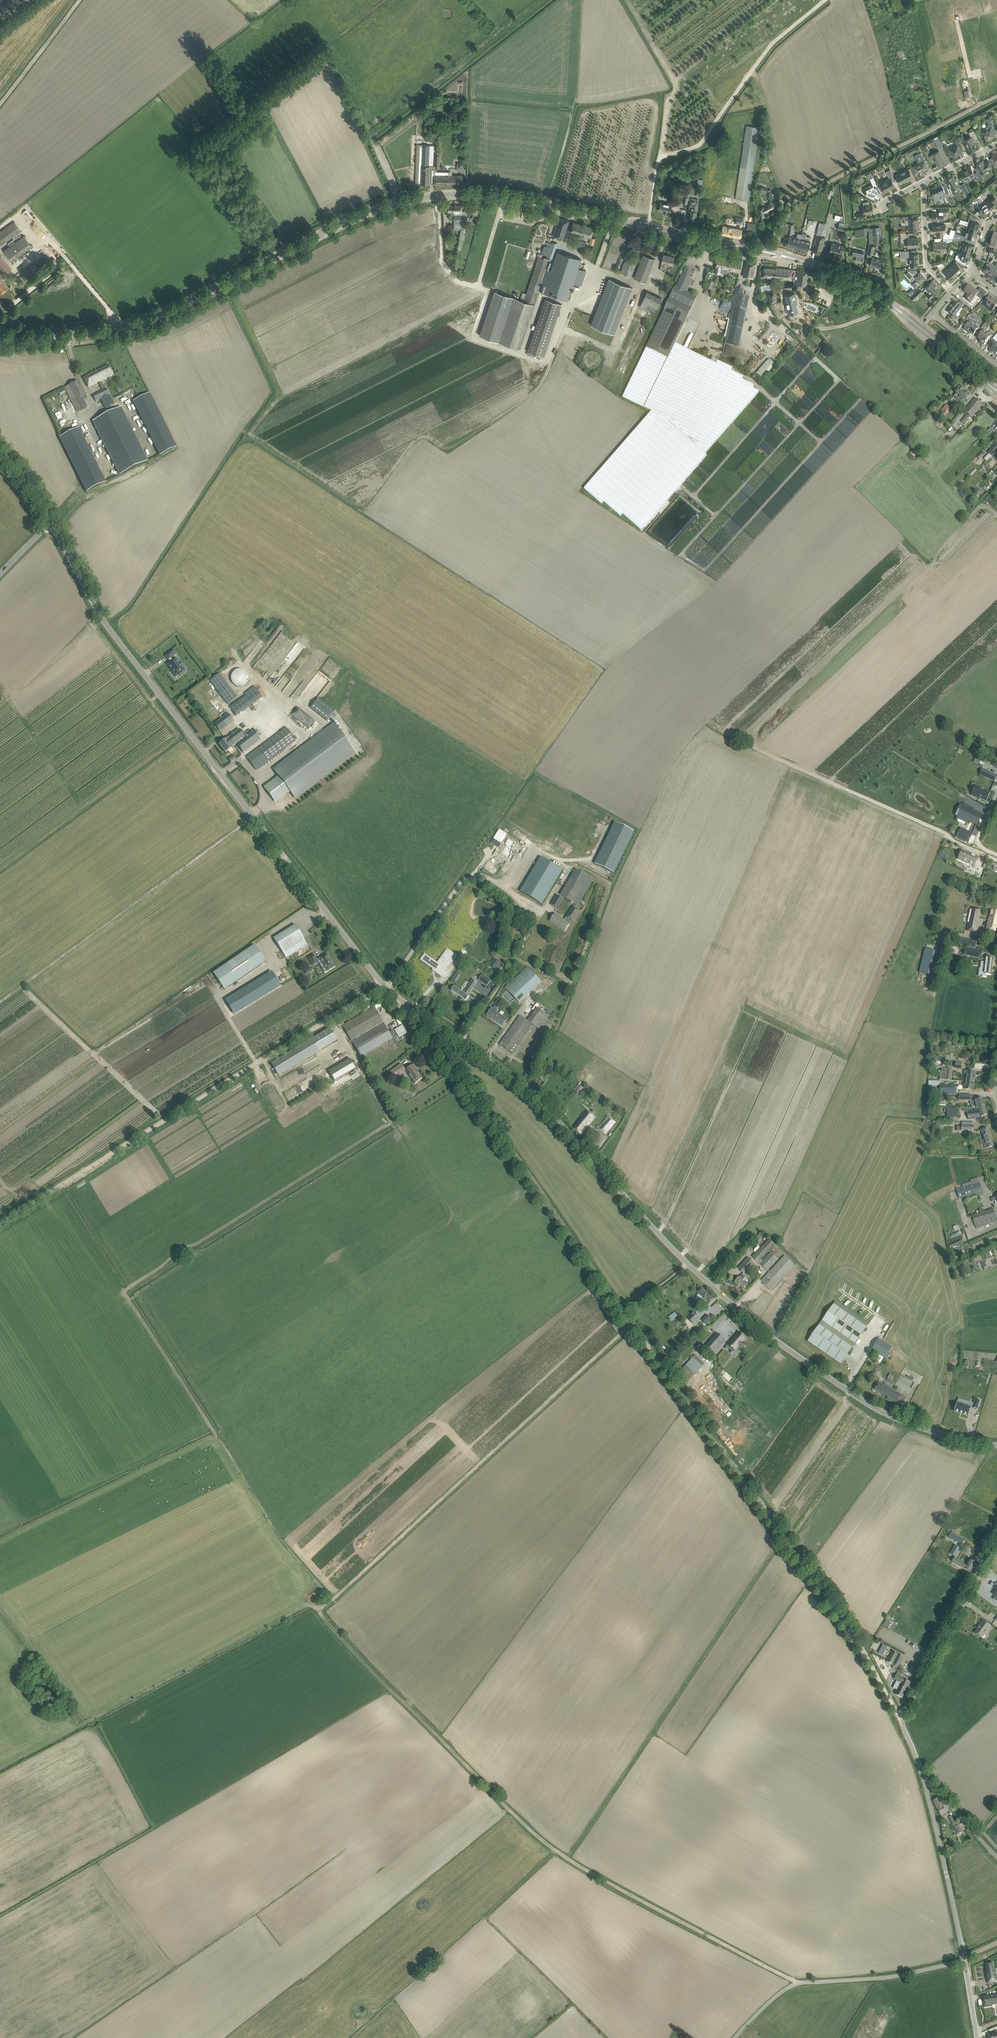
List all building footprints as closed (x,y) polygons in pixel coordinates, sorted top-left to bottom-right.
[(993,131),(996,129),(992,123),(990,117),(986,119),(989,124),(987,125),(988,128),(985,130),(984,129),(980,131),(982,135),(983,134),(986,141),(995,136),(993,131)] [(744,144),(735,198),(748,200),(760,126),(745,124),(742,143),(744,144)] [(964,140),(969,149),(976,146),(974,140),(978,138),(973,130),(969,132),(971,137),(964,140)] [(949,149),(953,157),(962,153),(961,152),(965,150),(961,143),(962,142),(959,136),(955,138),(954,141),(956,145),(949,149)] [(939,149),(943,147),(938,138),(934,140),(939,149)] [(938,165),(945,162),(939,151),(932,154),(938,165)] [(913,166),(917,174),(920,172),(920,173),(921,173),(921,172),(922,171),(923,173),(929,170),(928,168),(926,163),(926,162),(921,152),(915,156),(917,161),(917,164),(913,166)] [(434,180),(434,184),(462,185),(463,175),(453,174),(453,172),(437,171),(437,169),(440,169),(441,155),(435,155),(435,166),(430,166),(431,164),(422,164),(421,184),(430,184),(430,179),(434,180)] [(992,166),(989,161),(986,162),(986,163),(984,163),(983,160),(976,164),(980,171),(977,172),(981,179),(984,178),(981,173),(988,170),(987,169),(992,166)] [(974,174),(970,166),(965,168),(966,169),(961,172),(965,179),(971,176),(971,178),(975,176),(977,179),(980,178),(980,180),(981,179),(977,172),(974,174)] [(893,182),(896,180),(890,169),(886,172),(889,178),(879,184),(884,193),(888,191),(888,190),(895,186),(893,182)] [(906,181),(913,177),(908,169),(896,175),(900,183),(906,180),(906,181)] [(960,185),(956,178),(955,178),(953,174),(946,178),(952,189),(958,186),(960,189),(962,188),(965,195),(970,193),(964,183),(965,185),(961,187),(960,185)] [(877,193),(880,191),(873,177),(869,178),(872,184),(865,188),(867,191),(866,191),(866,192),(867,192),(865,195),(874,199),(875,196),(878,197),(879,197),(877,193)] [(941,183),(931,188),(934,192),(932,193),(936,199),(946,194),(949,199),(952,198),(946,186),(943,187),(941,183)] [(661,201),(661,202),(659,210),(663,211),(663,212),(668,213),(668,212),(671,213),(671,208),(679,210),(681,199),(676,198),(674,204),(672,204),(661,201)] [(689,219),(696,220),(697,211),(698,199),(691,198),(690,206),(691,206),(690,210),(689,210),(688,214),(690,214),(689,219)] [(991,209),(995,206),(991,200),(990,199),(985,202),(991,209)] [(863,206),(862,206),(863,212),(857,213),(857,218),(866,216),(866,213),(873,212),(872,204),(869,205),(869,201),(863,202),(863,206)] [(981,206),(982,207),(987,212),(991,209),(985,202),(981,206)] [(765,208),(759,210),(760,217),(765,216),(765,212),(770,209),(770,210),(775,207),(772,203),(765,208)] [(454,205),(447,205),(447,212),(451,212),(450,218),(454,218),(454,223),(454,229),(461,229),(462,222),(462,219),(458,219),(458,215),(455,214),(454,212),(454,205)] [(462,206),(454,205),(454,212),(455,214),(458,215),(458,219),(462,219),(462,222),(465,222),(465,211),(461,211),(462,206)] [(987,213),(987,212),(982,207),(978,211),(983,217),(987,213)] [(949,208),(939,208),(939,212),(932,212),(932,220),(943,220),(943,215),(946,215),(946,214),(950,214),(949,208)] [(970,214),(967,225),(977,229),(979,223),(975,222),(976,219),(976,218),(970,214)] [(913,219),(913,216),(902,216),(902,220),(909,219),(909,224),(908,224),(908,231),(918,231),(918,223),(918,219),(913,219)] [(563,239),(569,221),(559,218),(554,236),(563,239)] [(0,232),(0,246),(21,231),(14,222),(0,232)] [(591,237),(594,228),(573,222),(571,231),(591,237)] [(757,233),(758,224),(748,222),(746,231),(757,233)] [(937,232),(937,236),(943,236),(943,231),(946,231),(945,225),(932,225),(933,232),(937,232)] [(969,229),(968,231),(976,234),(977,229),(967,225),(966,228),(969,229)] [(723,226),(721,234),(740,238),(742,230),(723,226)] [(870,237),(881,236),(880,227),(869,228),(870,237)] [(864,228),(854,230),(856,237),(866,236),(864,228)] [(961,238),(964,239),(968,240),(969,241),(970,237),(974,239),(976,234),(968,231),(968,232),(965,231),(963,235),(962,235),(961,238)] [(909,238),(909,233),(901,234),(901,242),(908,241),(908,247),(912,247),(912,246),(918,246),(918,238),(909,238)] [(993,233),(988,247),(995,249),(994,251),(996,252),(996,249),(996,248),(996,234),(993,233)] [(24,235),(3,250),(10,261),(32,246),(24,235)] [(803,239),(789,236),(789,238),(785,237),(783,244),(808,250),(810,241),(807,240),(807,238),(803,237),(803,239)] [(813,251),(822,253),(825,238),(816,236),(813,251)] [(948,237),(943,238),(943,241),(937,241),(937,242),(933,242),(933,250),(936,250),(936,253),(942,253),(942,250),(946,250),(946,242),(951,242),(953,237),(948,237)] [(971,250),(972,245),(963,242),(964,239),(961,238),(960,238),(958,241),(961,242),(960,246),(971,250)] [(576,239),(574,246),(584,248),(586,242),(576,239)] [(550,243),(546,258),(553,260),(557,246),(550,243)] [(840,251),(845,252),(846,247),(841,245),(832,243),(830,251),(839,254),(840,251)] [(869,265),(879,268),(882,260),(871,257),(872,255),(874,246),(871,245),(870,245),(868,253),(867,258),(871,259),(871,260),(870,261),(869,265)] [(26,270),(46,253),(41,246),(18,265),(22,270),(20,272),(23,275),(27,272),(26,270)] [(969,255),(971,250),(960,246),(959,249),(962,250),(961,253),(969,255)] [(855,260),(862,262),(865,252),(851,249),(850,257),(855,258),(855,260)] [(910,265),(919,265),(918,253),(912,254),(912,251),(900,251),(900,258),(910,257),(910,265)] [(544,293),(558,298),(562,286),(561,286),(571,256),(557,252),(551,272),(549,271),(543,290),(545,291),(544,293)] [(967,260),(969,255),(961,253),(958,252),(957,255),(956,254),(955,258),(957,260),(961,262),(962,259),(967,260)] [(668,255),(664,254),(660,270),(664,271),(666,263),(672,265),(674,257),(670,256),(670,255),(669,255),(669,256),(668,255)] [(634,278),(645,282),(655,259),(643,255),(634,278)] [(10,268),(0,256),(0,267),(5,273),(10,268)] [(543,290),(549,271),(546,270),(550,260),(539,256),(524,300),(536,304),(540,289),(543,290)] [(626,256),(620,272),(631,276),(637,260),(626,256)] [(730,258),(718,256),(716,266),(715,272),(721,273),(722,267),(728,268),(730,258)] [(568,301),(571,291),(574,279),(581,259),(572,257),(563,286),(562,286),(558,298),(568,301)] [(739,272),(742,261),(730,258),(728,268),(728,269),(739,272)] [(964,264),(961,262),(957,260),(956,261),(952,265),(959,273),(963,269),(961,267),(964,264)] [(753,279),(756,264),(746,262),(743,276),(746,277),(753,279)] [(983,272),(987,275),(994,267),(990,264),(983,272)] [(952,265),(948,269),(955,276),(959,273),(952,265)] [(791,280),(792,269),(776,268),(776,269),(764,267),(763,277),(775,278),(783,279),(790,280),(791,280)] [(992,279),(996,272),(996,270),(994,267),(987,275),(992,279)] [(915,288),(927,277),(920,271),(918,273),(917,272),(917,268),(907,268),(908,270),(909,271),(906,274),(910,279),(913,276),(917,280),(912,285),(915,288)] [(744,377),(731,371),(733,368),(712,358),(711,361),(675,344),(697,298),(686,293),(692,280),(690,279),(693,272),(685,269),(676,288),(675,287),(623,397),(651,411),(600,470),(584,489),(601,504),(603,502),(620,517),(622,514),(641,530),(706,455),(704,453),(759,391),(753,388),(754,385),(742,380),(744,377)] [(951,280),(955,276),(948,269),(944,272),(951,280)] [(798,270),(797,284),(807,285),(808,273),(809,271),(798,270)] [(1,294),(8,288),(3,280),(0,277),(0,276),(0,293),(1,294)] [(583,281),(574,279),(571,291),(579,294),(583,281)] [(633,289),(611,279),(590,325),(613,335),(633,289)] [(709,296),(715,284),(710,281),(704,293),(709,296)] [(925,287),(930,292),(927,295),(930,298),(933,295),(933,296),(940,289),(932,281),(925,287)] [(984,296),(987,293),(980,288),(977,291),(969,285),(964,291),(968,295),(965,298),(970,303),(977,295),(982,299),(984,296)] [(919,288),(910,296),(914,300),(923,292),(919,288)] [(514,298),(494,291),(480,336),(500,342),(514,298)] [(639,306),(654,313),(661,297),(647,291),(639,306)] [(778,301),(776,293),(768,296),(770,303),(778,301)] [(742,296),(735,295),(730,318),(726,338),(740,341),(749,298),(742,296)] [(786,303),(787,312),(797,310),(796,304),(797,304),(795,296),(791,296),(791,295),(786,296),(787,303),(786,303)] [(996,305),(996,302),(994,300),(994,301),(989,297),(990,296),(989,296),(983,305),(994,314),(996,310),(996,309),(995,307),(996,305)] [(521,349),(536,304),(524,300),(514,297),(514,298),(500,342),(521,349)] [(562,303),(545,297),(527,350),(545,356),(562,303)] [(732,303),(722,300),(720,308),(730,310),(732,303)] [(961,308),(954,302),(947,311),(954,317),(956,315),(958,316),(960,314),(958,312),(961,308)] [(969,317),(963,324),(966,326),(964,328),(967,331),(968,330),(973,335),(978,328),(971,323),(973,320),(969,317)] [(991,336),(986,332),(991,325),(987,321),(981,328),(984,330),(978,338),(981,340),(980,342),(983,345),(991,336)] [(755,375),(762,381),(775,365),(768,360),(755,375)] [(113,375),(108,366),(84,378),(88,387),(113,375)] [(86,396),(78,381),(65,387),(77,412),(87,407),(82,398),(86,396)] [(971,395),(966,391),(960,386),(955,392),(956,393),(951,400),(955,403),(958,399),(964,404),(971,395)] [(106,388),(101,391),(92,395),(95,401),(101,399),(105,408),(114,403),(106,388)] [(160,456),(176,447),(149,394),(133,402),(160,456)] [(975,398),(964,412),(967,415),(961,422),(964,424),(970,417),(971,418),(982,404),(975,398)] [(946,404),(940,412),(945,416),(951,408),(946,404)] [(116,410),(97,419),(120,468),(140,458),(116,410)] [(996,415),(989,410),(981,419),(988,425),(996,415)] [(80,427),(59,437),(85,492),(105,483),(80,427)] [(985,434),(988,437),(994,431),(991,428),(985,434)] [(996,451),(996,445),(996,444),(988,453),(992,456),(996,451)] [(914,449),(909,454),(913,458),(918,453),(914,449)] [(990,458),(986,463),(990,467),(995,463),(990,458)] [(170,662),(167,664),(173,671),(172,671),(176,677),(179,674),(178,673),(184,670),(175,658),(172,660),(171,658),(176,654),(173,650),(165,656),(168,660),(168,659),(170,662)] [(232,683),(234,685),(237,686),(240,687),(243,686),(245,684),(247,682),(248,679),(248,676),(247,673),(246,671),(243,669),(240,668),(237,669),(234,670),(232,672),(231,674),(230,677),(230,680),(232,683)] [(210,680),(227,704),(238,696),(220,672),(210,680)] [(230,706),(236,716),(262,697),(256,687),(230,706)] [(334,710),(318,698),(311,708),(326,720),(334,710)] [(298,704),(291,714),(309,728),(316,719),(298,704)] [(214,724),(220,732),(234,722),(228,714),(214,724)] [(269,794),(270,795),(270,796),(271,796),(272,797),(273,798),(274,798),(275,799),(276,799),(277,799),(278,799),(279,799),(290,791),(295,798),(355,753),(334,724),(273,769),(279,776),(268,785),(267,786),(267,787),(267,788),(267,789),(267,790),(268,791),(268,792),(268,793),(269,793),(269,794)] [(286,727),(258,748),(246,757),(256,770),(268,761),(295,740),(286,727)] [(239,729),(219,744),(225,753),(228,751),(230,754),(234,751),(232,748),(236,744),(243,753),(260,740),(254,731),(245,737),(239,729)] [(986,771),(984,776),(994,781),(996,775),(986,771)] [(990,793),(983,789),(976,786),(973,794),(979,798),(986,801),(990,793)] [(957,817),(977,826),(977,825),(980,818),(981,819),(983,815),(973,810),(973,809),(974,809),(968,806),(968,807),(968,808),(963,805),(962,806),(963,806),(958,817),(957,817)] [(615,822),(595,864),(614,873),(634,832),(615,822)] [(960,828),(956,837),(968,842),(972,833),(960,828)] [(498,830),(493,839),(500,843),(505,834),(498,830)] [(515,842),(508,838),(504,845),(505,846),(501,853),(509,858),(512,853),(511,852),(514,847),(513,847),(515,842)] [(946,842),(943,847),(952,851),(950,857),(951,857),(948,863),(953,865),(959,851),(955,849),(955,848),(953,847),(954,845),(946,842)] [(962,851),(958,859),(975,866),(978,858),(962,851)] [(562,871),(540,858),(520,893),(542,905),(562,871)] [(971,867),(969,873),(979,877),(981,871),(971,867)] [(573,903),(578,905),(593,880),(576,870),(560,895),(571,901),(570,903),(572,904),(573,903)] [(557,896),(551,905),(558,909),(564,900),(557,896)] [(995,905),(986,904),(985,909),(991,909),(990,919),(988,918),(987,930),(996,932),(996,926),(996,910),(994,909),(995,905)] [(971,906),(967,930),(977,932),(981,908),(971,906)] [(576,908),(567,921),(555,914),(550,921),(565,931),(570,924),(571,925),(573,923),(576,924),(583,913),(576,908)] [(457,920),(454,925),(468,936),(472,931),(457,920)] [(286,958),(307,945),(295,925),(273,938),(286,958)] [(430,943),(424,951),(427,953),(425,957),(430,961),(433,958),(436,960),(437,959),(439,960),(438,962),(438,963),(439,962),(446,967),(445,968),(452,972),(458,964),(452,960),(454,957),(453,956),(454,955),(457,957),(463,948),(459,946),(462,940),(460,939),(463,935),(457,930),(442,951),(430,943)] [(976,948),(977,940),(961,938),(959,945),(976,948)] [(254,945),(213,973),(225,990),(266,961),(254,945)] [(929,974),(934,950),(925,948),(920,972),(929,974)] [(969,950),(968,955),(981,958),(982,952),(969,950)] [(317,960),(314,955),(308,958),(313,966),(318,962),(320,961),(327,971),(334,966),(326,954),(319,958),(319,959),(317,960)] [(984,974),(991,974),(993,958),(986,957),(984,974)] [(494,958),(489,966),(495,970),(494,971),(499,974),(505,965),(500,962),(494,958)] [(541,982),(527,967),(505,988),(518,1003),(541,982)] [(487,986),(491,981),(482,974),(478,980),(487,986)] [(468,996),(473,988),(477,982),(473,980),(464,993),(454,986),(451,991),(460,997),(458,1000),(463,1003),(465,1000),(466,1001),(469,997),(468,996)] [(499,998),(487,1015),(503,1026),(508,1019),(496,1011),(503,1001),(499,998)] [(389,1033),(374,1007),(342,1026),(361,1057),(397,1036),(394,1031),(389,1033)] [(538,1008),(528,1021),(539,1029),(549,1016),(538,1008)] [(519,1016),(499,1045),(512,1054),(532,1025),(519,1016)] [(399,1038),(407,1033),(402,1026),(394,1030),(399,1038)] [(338,1039),(332,1029),(318,1037),(324,1047),(338,1039)] [(312,1039),(271,1064),(278,1076),(319,1051),(312,1039)] [(334,1081),(356,1069),(350,1059),(328,1070),(334,1081)] [(956,1062),(955,1068),(962,1070),(963,1063),(956,1062)] [(393,1069),(390,1071),(394,1077),(397,1074),(405,1069),(401,1064),(393,1069)] [(405,1070),(415,1084),(422,1078),(416,1070),(418,1069),(414,1064),(406,1069),(407,1069),(405,1070)] [(942,1068),(940,1080),(951,1081),(953,1070),(942,1068)] [(965,1082),(966,1082),(974,1083),(975,1073),(964,1071),(963,1075),(967,1075),(966,1078),(964,1078),(963,1082),(965,1082)] [(962,1089),(973,1090),(974,1083),(966,1082),(965,1082),(963,1082),(962,1089)] [(579,1093),(584,1087),(579,1083),(575,1088),(574,1087),(573,1089),(579,1093)] [(956,1087),(940,1087),(940,1095),(956,1095),(956,1087)] [(977,1109),(978,1108),(985,1106),(982,1098),(975,1101),(970,1102),(972,1108),(977,1109)] [(987,1115),(985,1106),(978,1108),(980,1112),(968,1114),(968,1119),(981,1118),(980,1117),(987,1115)] [(947,1109),(947,1118),(958,1118),(958,1109),(947,1109)] [(588,1111),(573,1128),(580,1134),(595,1117),(588,1111)] [(608,1116),(597,1128),(605,1135),(616,1122),(608,1116)] [(987,1148),(994,1146),(987,1128),(981,1130),(985,1144),(984,1145),(985,1148),(987,1148)] [(980,1182),(956,1189),(959,1199),(982,1191),(980,1182)] [(972,1215),(976,1229),(996,1222),(996,1220),(993,1209),(972,1215)] [(768,1238),(752,1256),(767,1270),(777,1259),(770,1253),(762,1261),(761,1260),(775,1244),(768,1238)] [(761,1280),(771,1290),(795,1266),(785,1256),(761,1280)] [(747,1257),(738,1267),(745,1274),(755,1263),(747,1257)] [(742,1274),(734,1282),(737,1285),(738,1284),(743,1289),(748,1284),(743,1280),(745,1277),(742,1274)] [(698,1294),(696,1296),(706,1305),(708,1303),(709,1304),(714,1299),(702,1288),(697,1293),(698,1294)] [(833,1304),(819,1325),(852,1348),(867,1327),(833,1304)] [(675,1312),(668,1317),(671,1321),(678,1315),(675,1312)] [(692,1316),(688,1319),(693,1324),(699,1317),(693,1312),(691,1315),(692,1316)] [(707,1315),(702,1320),(706,1324),(711,1319),(707,1315)] [(819,1325),(808,1341),(841,1364),(852,1348),(819,1325)] [(739,1332),(728,1345),(731,1347),(732,1348),(735,1351),(739,1346),(742,1349),(746,1344),(745,1344),(744,1343),(743,1342),(746,1338),(745,1338),(743,1336),(743,1335),(742,1334),(742,1335),(739,1333),(739,1332)] [(717,1334),(705,1347),(713,1354),(722,1344),(725,1341),(722,1338),(720,1336),(718,1334),(717,1334)] [(871,1350),(885,1358),(892,1347),(878,1339),(871,1350)] [(695,1355),(678,1375),(687,1383),(704,1364),(695,1355)] [(891,1387),(885,1384),(884,1385),(879,1382),(874,1390),(900,1404),(904,1396),(890,1388),(891,1387)] [(954,1411),(953,1411),(968,1416),(971,1408),(972,1408),(976,1409),(976,1410),(977,1410),(980,1400),(975,1398),(973,1403),(970,1402),(969,1406),(957,1402),(956,1403),(957,1403),(954,1411)] [(964,1540),(955,1535),(952,1539),(961,1544),(964,1540)] [(950,1554),(956,1557),(960,1548),(955,1545),(950,1554)] [(952,1562),(971,1572),(976,1563),(969,1559),(966,1565),(961,1563),(962,1562),(954,1557),(952,1562)] [(979,1626),(975,1633),(982,1638),(986,1632),(985,1632),(990,1626),(991,1626),(983,1620),(979,1626)] [(879,1654),(884,1656),(887,1646),(882,1644),(879,1654)] [(887,1662),(892,1665),(894,1666),(893,1668),(896,1670),(898,1668),(904,1657),(898,1654),(892,1651),(887,1662)] [(897,1672),(894,1679),(897,1680),(893,1688),(898,1690),(895,1694),(902,1698),(910,1682),(901,1677),(902,1675),(897,1672)] [(948,1815),(946,1812),(938,1797),(933,1800),(942,1818),(948,1815)] [(952,1816),(949,1817),(957,1834),(962,1832),(958,1825),(957,1826),(952,1816)] [(988,1983),(996,1982),(995,1969),(994,1969),(993,1962),(985,1963),(986,1970),(988,1983)] [(983,2000),(985,2007),(992,2006),(992,2005),(992,2002),(996,2001),(996,1994),(984,1996),(985,2001),(984,2001),(984,2000),(983,2000)]
